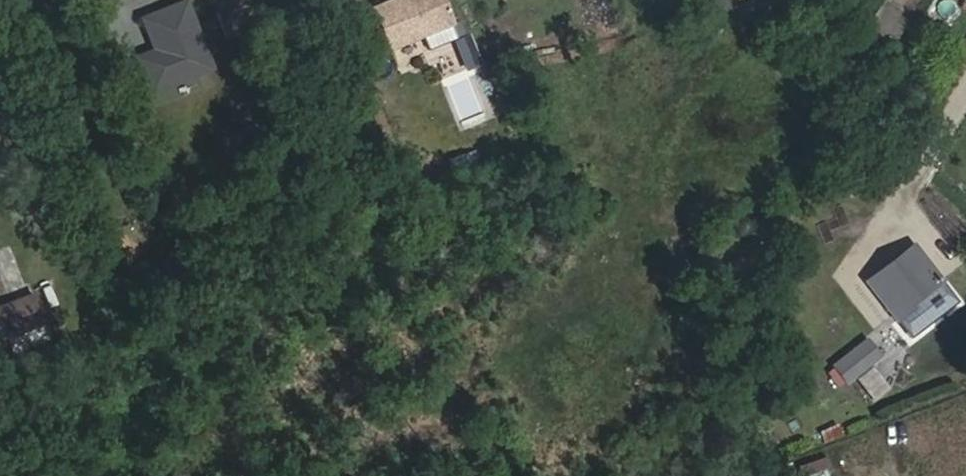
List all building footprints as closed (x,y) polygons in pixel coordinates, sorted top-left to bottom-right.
[(180,0),(167,0),(136,12),(150,49),(132,56),(144,86),(204,62),(180,0)] [(439,0),(417,0),(371,18),(388,60),(425,45),(453,33),(439,0)] [(246,10),(216,22),(222,39),(252,26),(246,10)] [(894,12),(882,35),(911,51),(924,28),(894,12)] [(252,26),(222,39),(229,55),(259,42),(252,26)] [(458,47),(453,33),(425,45),(430,59),(458,47)] [(450,178),(479,170),(474,152),(445,160),(450,178)] [(911,247),(866,286),(902,329),(914,319),(907,312),(941,284),(911,247)] [(913,343),(959,305),(941,284),(907,312),(914,319),(902,329),(913,343)] [(12,346),(47,329),(35,303),(0,318),(0,322),(12,346)] [(845,385),(880,357),(868,343),(833,369),(845,385)] [(826,444),(844,434),(838,423),(819,433),(826,444)]
